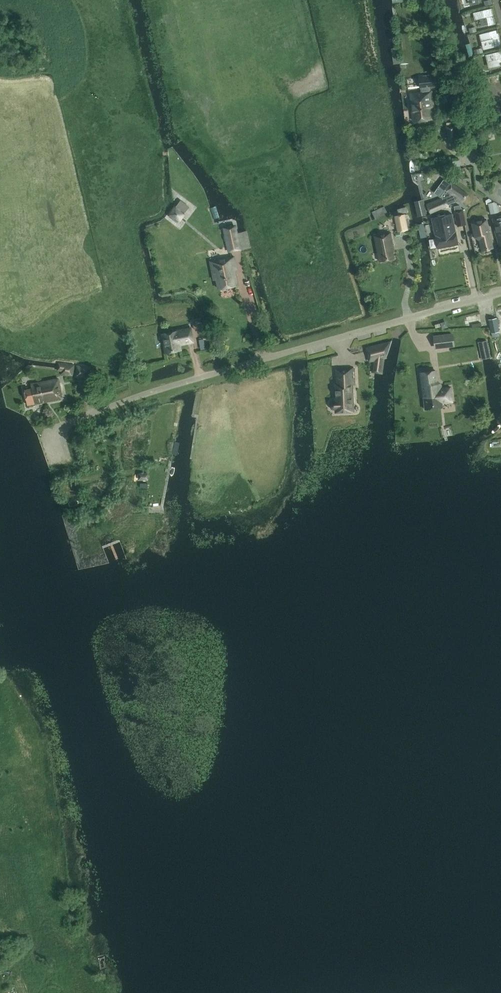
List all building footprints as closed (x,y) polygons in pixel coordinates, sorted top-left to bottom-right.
[(472,12),(475,27),(492,24),(489,9),(472,12)] [(495,30),(477,34),(480,50),(498,46),(495,30)] [(483,55),(486,68),(500,64),(500,51),(500,50),(483,55)] [(422,93),(411,94),(414,121),(432,119),(430,102),(432,102),(431,92),(430,92),(429,88),(435,87),(433,73),(418,75),(420,89),(421,89),(422,93)] [(446,125),(447,139),(458,138),(458,137),(467,136),(466,124),(457,125),(457,124),(446,125)] [(449,205),(455,202),(457,199),(463,203),(468,194),(459,188),(452,183),(446,191),(439,186),(434,193),(442,198),(427,204),(431,213),(449,205)] [(414,201),(417,217),(422,216),(425,215),(427,215),(423,199),(422,200),(414,201)] [(488,203),(491,213),(499,211),(497,203),(494,202),(488,203)] [(386,210),(374,216),(375,219),(388,213),(386,210)] [(466,224),(463,210),(455,211),(458,226),(466,224)] [(451,213),(431,218),(439,248),(459,244),(451,213)] [(395,216),(395,220),(397,232),(411,229),(409,215),(408,214),(399,215),(395,216)] [(493,248),(487,219),(472,222),(476,237),(480,239),(483,250),(493,248)] [(248,231),(239,233),(238,233),(225,235),(229,252),(243,249),(251,247),(248,231)] [(375,236),(381,262),(395,259),(393,246),(394,246),(391,233),(375,236)] [(235,257),(211,261),(215,281),(217,280),(218,287),(238,284),(235,270),(237,269),(235,257)] [(475,314),(468,316),(470,325),(477,323),(475,314)] [(489,319),(491,332),(500,331),(497,318),(489,319)] [(181,345),(194,342),(192,328),(178,331),(163,334),(167,354),(182,351),(181,345)] [(453,333),(433,335),(434,348),(454,346),(453,333)] [(390,340),(365,347),(368,362),(369,362),(372,361),(373,361),(373,362),(373,363),(371,371),(371,372),(372,372),(374,373),(382,374),(383,374),(383,373),(385,358),(386,358),(391,341),(391,340),(390,340)] [(485,341),(476,343),(477,352),(487,351),(485,341)] [(434,362),(446,362),(445,352),(433,353),(434,362)] [(61,374),(73,376),(75,365),(63,363),(62,369),(61,374)] [(89,379),(90,367),(77,364),(75,377),(89,379)] [(337,410),(337,412),(354,411),(353,389),(351,389),(351,385),(355,384),(354,369),(338,370),(339,384),(336,384),(336,400),(335,400),(333,401),(332,403),(331,405),(332,407),(334,409),(336,410),(337,410)] [(421,373),(426,409),(444,407),(443,399),(453,398),(451,387),(441,389),(441,384),(438,381),(437,371),(421,373)] [(28,405),(63,398),(59,378),(32,384),(32,388),(25,390),(28,405)] [(439,430),(441,438),(450,435),(448,427),(439,430)] [(149,473),(140,472),(140,480),(148,480),(149,473)]
